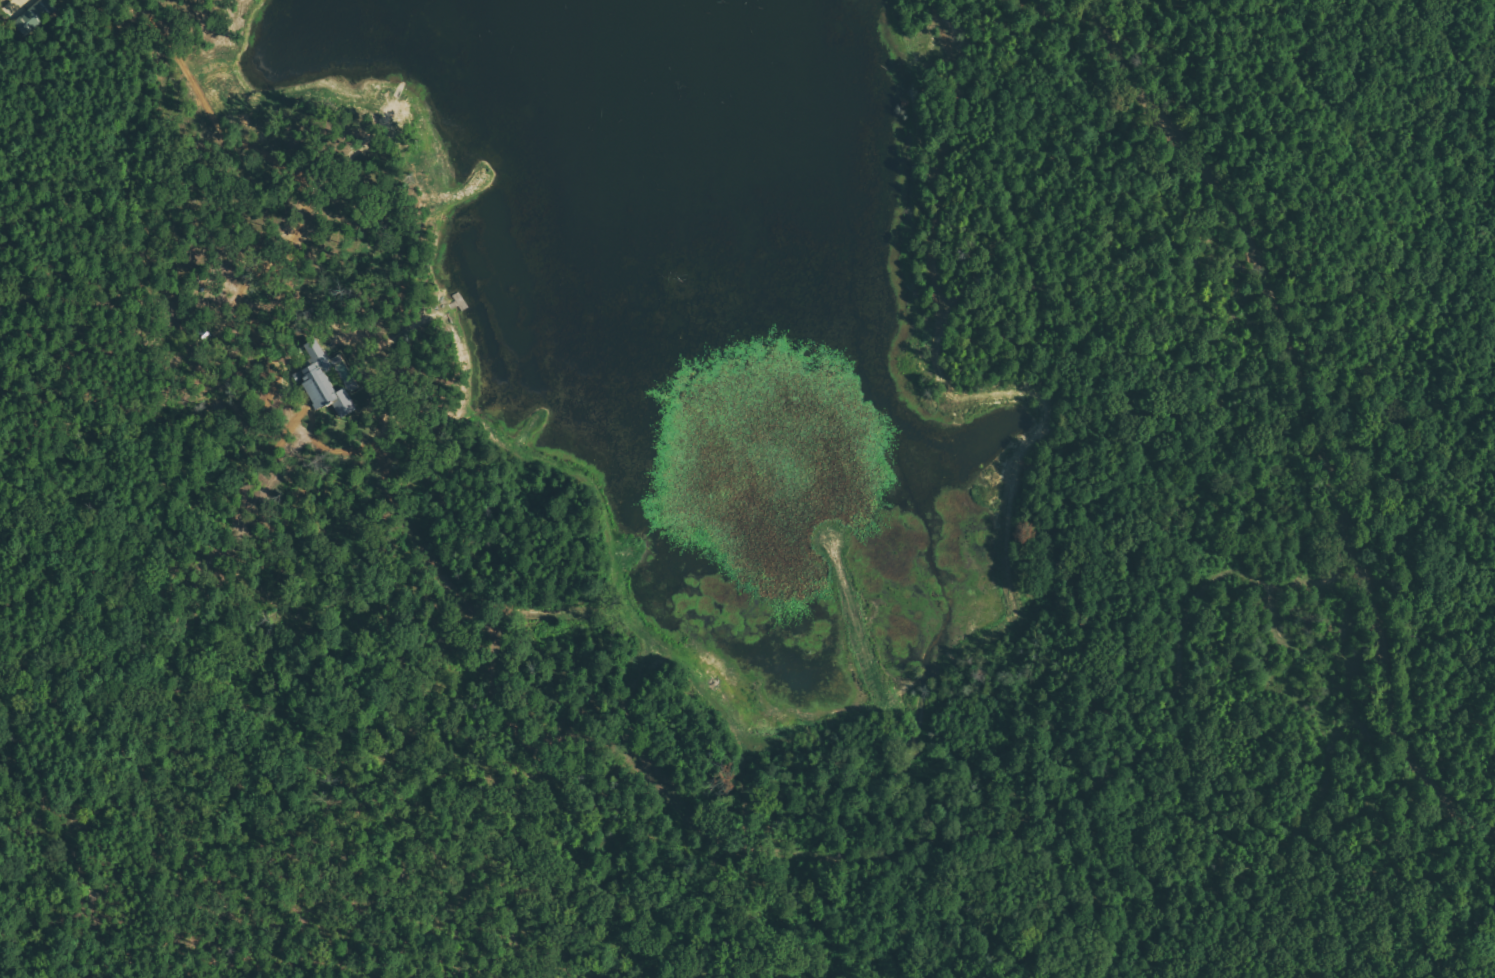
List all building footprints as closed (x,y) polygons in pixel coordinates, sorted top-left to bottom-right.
[(50,0),(40,0),(13,21),(25,35),(57,10),(50,0)] [(359,410),(347,388),(338,392),(327,371),(334,367),(319,339),(305,345),(315,365),(300,373),(320,410),(334,403),(342,418),(359,410)]
